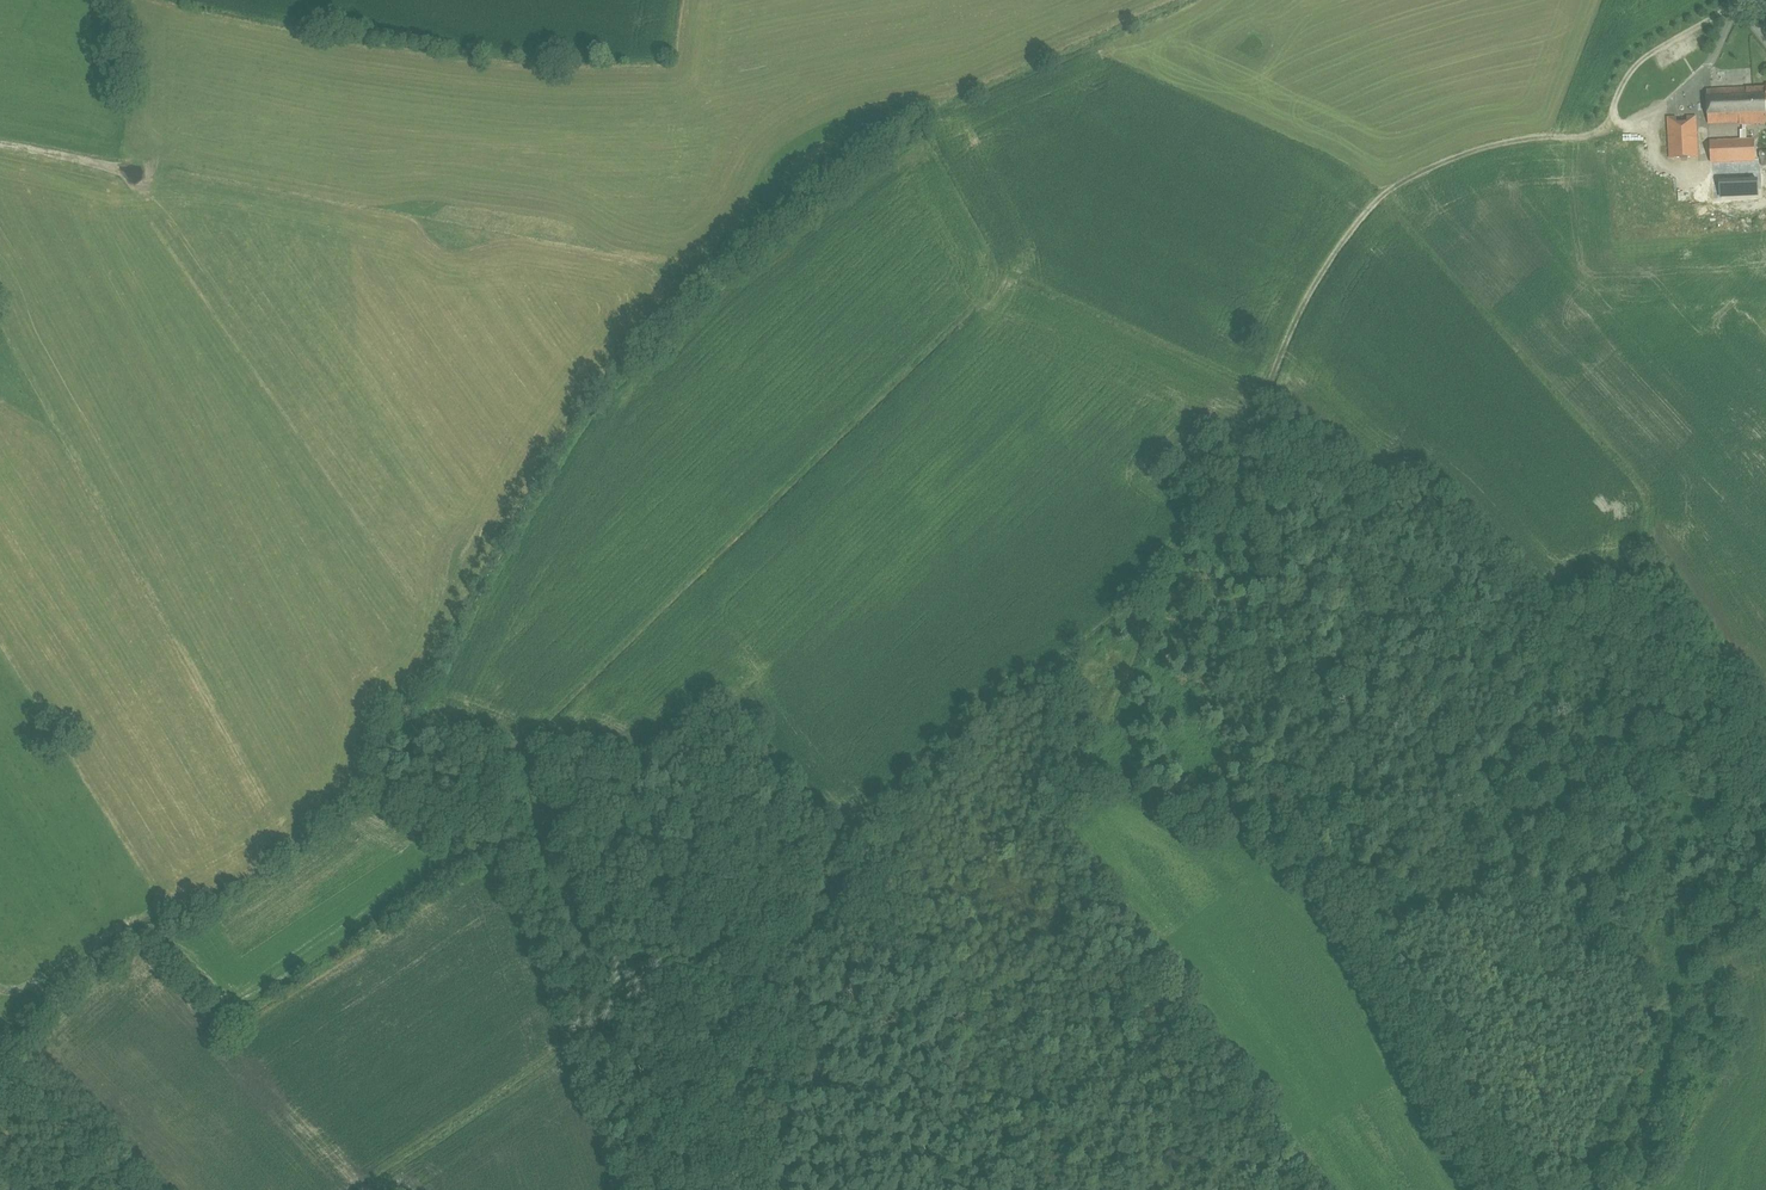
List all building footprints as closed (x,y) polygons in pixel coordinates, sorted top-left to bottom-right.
[(1707,89),(1709,123),(1740,121),(1740,124),(1765,123),(1765,87),(1707,89)] [(1670,158),(1698,157),(1696,116),(1688,116),(1688,124),(1677,124),(1677,117),(1668,117),(1670,158)] [(1712,163),(1756,160),(1755,139),(1711,141),(1712,163)]
